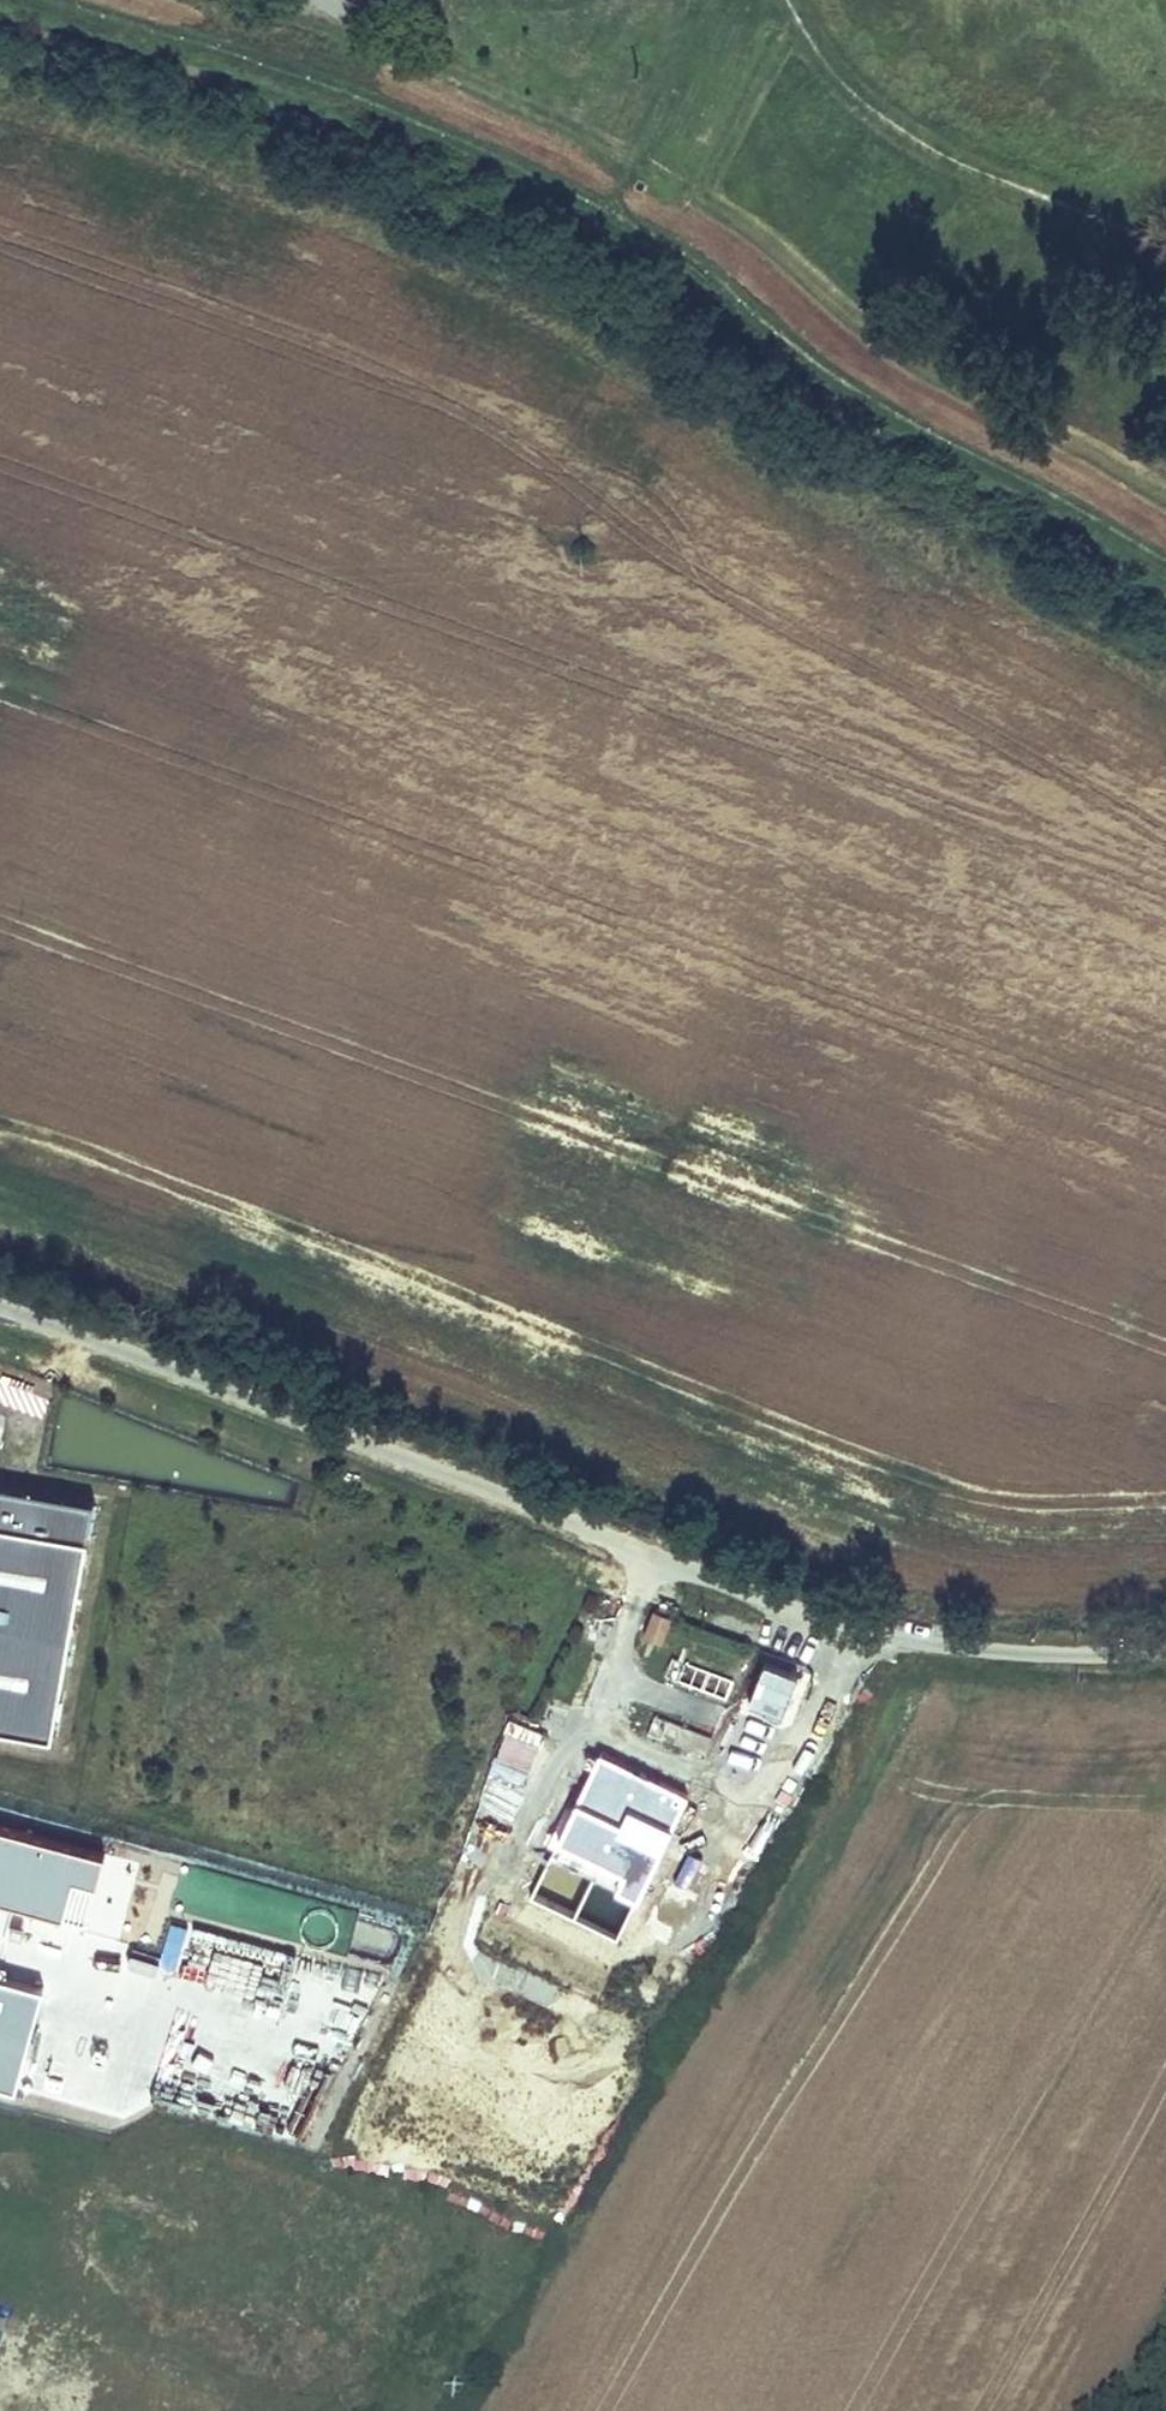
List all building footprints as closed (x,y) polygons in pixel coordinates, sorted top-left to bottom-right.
[(52,1744),(94,1507),(0,1490),(0,1735),(52,1744)] [(674,1615),(654,1607),(644,1632),(664,1639),(674,1615)] [(683,1748),(706,1755),(712,1738),(689,1730),(683,1748)]
